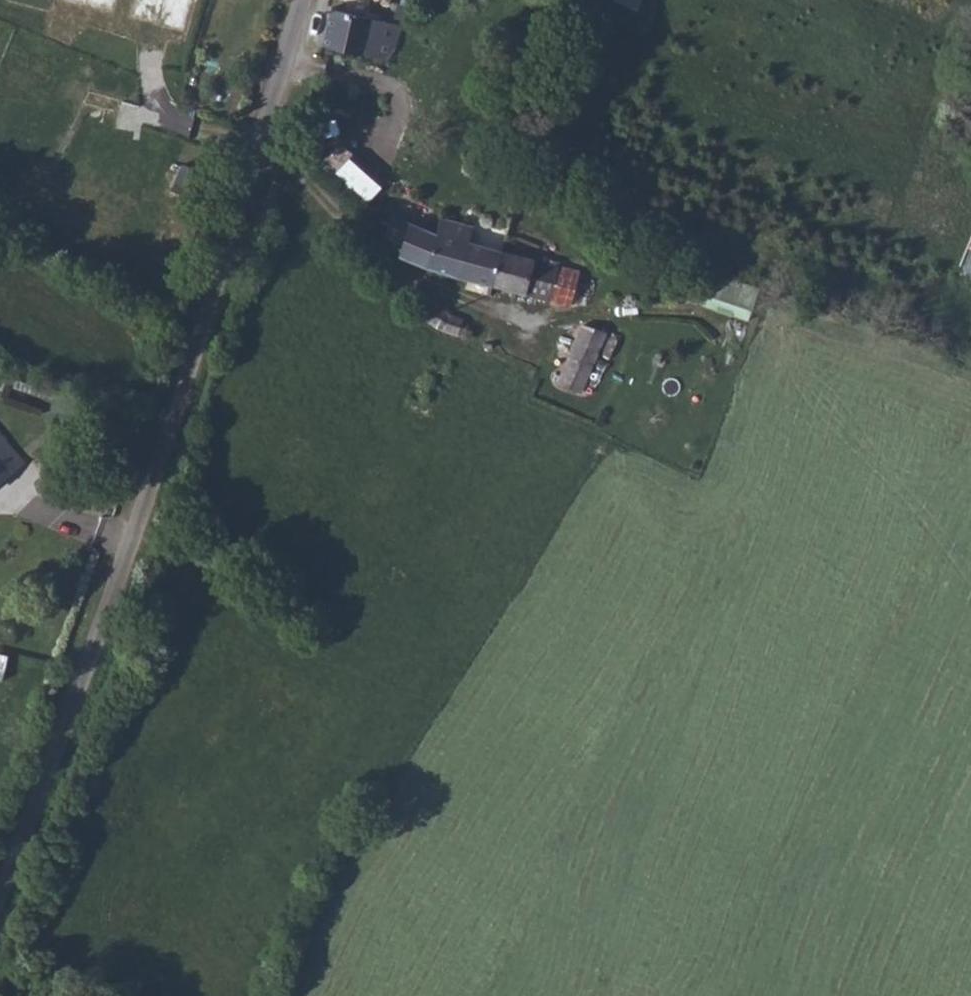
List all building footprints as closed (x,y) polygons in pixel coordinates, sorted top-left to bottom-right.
[(401,25),(330,9),(322,46),(365,57),(365,56),(387,59),(394,51),(401,25)] [(338,173),(354,155),(340,144),(322,164),(335,176),(338,173)] [(338,173),(353,187),(370,168),(355,154),(354,155),(338,173)] [(385,181),(370,168),(353,187),(368,200),(385,181)] [(392,213),(385,237),(403,245),(399,256),(427,268),(492,286),(503,252),(469,243),(473,226),(441,218),(436,234),(392,213)] [(503,252),(492,286),(547,300),(571,305),(580,273),(503,252)] [(759,289),(711,273),(701,305),(748,321),(759,289)] [(428,323),(452,333),(457,318),(430,306),(425,321),(428,323)] [(607,333),(583,325),(558,383),(582,393),(607,333)] [(89,402),(82,428),(90,430),(96,403),(89,402)] [(11,474),(24,463),(0,434),(0,461),(11,474)] [(12,475),(11,474),(0,461),(0,484),(12,475)] [(4,679),(10,653),(0,651),(0,678),(4,679)]
